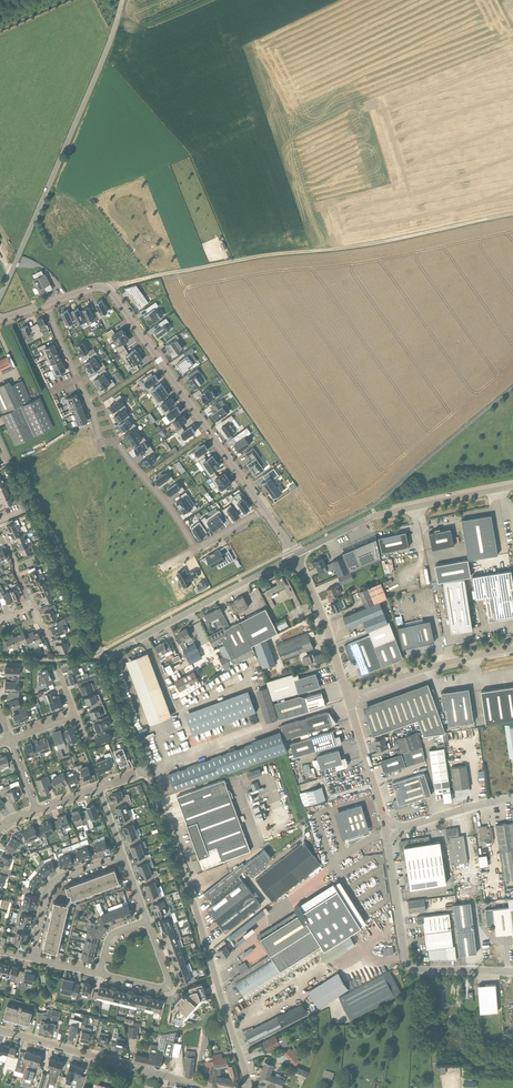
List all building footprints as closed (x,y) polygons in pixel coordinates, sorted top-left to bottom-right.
[(42,270),(36,273),(39,279),(33,282),(40,295),(53,289),(50,284),(45,274),(44,274),(42,270)] [(137,285),(125,288),(136,305),(139,303),(142,307),(149,302),(137,285)] [(96,312),(99,319),(105,316),(104,313),(108,312),(107,311),(108,311),(106,307),(105,307),(102,300),(96,303),(99,311),(96,312)] [(145,309),(148,313),(148,312),(148,313),(144,316),(146,319),(150,325),(161,318),(155,310),(155,309),(159,306),(156,302),(145,309)] [(85,314),(88,321),(90,324),(99,319),(96,312),(93,314),(89,306),(83,309),(85,314)] [(79,325),(88,321),(85,314),(82,315),(78,308),(72,311),(74,316),(79,325)] [(67,324),(70,323),(72,325),(74,324),(76,327),(79,325),(74,316),(71,317),(67,310),(61,313),(65,320),(63,320),(65,324),(66,324),(67,324)] [(38,323),(33,325),(39,337),(44,335),(42,332),(49,329),(47,325),(46,325),(42,318),(37,320),(38,323)] [(161,327),(155,331),(159,338),(169,331),(165,325),(169,322),(166,318),(159,323),(161,327)] [(33,340),(39,337),(33,325),(28,328),(27,325),(21,327),(27,339),(32,336),(33,340)] [(114,342),(126,334),(122,329),(115,334),(114,332),(112,329),(106,333),(109,338),(111,337),(114,342)] [(123,345),(123,346),(122,344),(129,340),(126,334),(114,342),(118,347),(116,348),(119,353),(126,349),(123,345)] [(168,349),(169,350),(168,351),(169,350),(170,352),(169,352),(170,353),(170,352),(173,357),(184,349),(183,348),(177,340),(179,338),(176,335),(167,341),(169,344),(166,346),(167,347),(166,348),(167,347),(168,349),(167,349),(167,350),(168,349)] [(77,346),(83,355),(87,353),(89,356),(95,351),(93,348),(91,350),(89,348),(87,349),(83,342),(77,346)] [(45,344),(38,347),(39,350),(42,349),(44,355),(56,349),(53,344),(46,347),(45,344)] [(48,359),(58,355),(56,349),(44,355),(47,360),(48,359)] [(128,352),(126,349),(119,353),(126,363),(128,362),(139,355),(135,349),(128,354),(128,352)] [(197,360),(195,357),(196,356),(199,354),(196,350),(188,356),(190,360),(181,366),(183,368),(184,369),(184,370),(188,376),(194,371),(193,370),(198,367),(194,362),(197,360)] [(98,354),(95,351),(89,356),(91,359),(85,363),(88,368),(98,361),(95,356),(98,354)] [(52,364),(61,360),(58,355),(48,359),(50,365),(52,364)] [(136,364),(143,360),(139,355),(128,362),(131,367),(129,368),(133,373),(139,369),(137,365),(136,366),(136,364)] [(7,357),(0,360),(0,370),(11,365),(7,357)] [(54,369),(63,365),(61,360),(52,364),(54,369)] [(105,368),(105,369),(106,368),(106,367),(103,362),(100,364),(98,361),(88,368),(92,373),(98,369),(100,372),(105,368)] [(51,370),(54,376),(66,370),(63,365),(54,369),(51,370)] [(97,385),(107,378),(104,373),(107,371),(105,369),(105,368),(100,372),(98,373),(100,376),(94,380),(97,385)] [(196,374),(189,379),(195,389),(202,384),(196,374)] [(152,385),(153,385),(159,380),(155,375),(148,379),(146,376),(141,380),(144,385),(146,384),(149,387),(152,385)] [(97,385),(101,390),(107,386),(109,389),(115,384),(112,379),(110,380),(108,378),(107,378),(97,385)] [(0,385),(0,412),(15,445),(53,428),(39,397),(31,401),(22,380),(11,385),(9,381),(0,385)] [(149,387),(147,389),(153,397),(165,389),(161,383),(155,388),(152,385),(149,387)] [(202,397),(201,397),(205,403),(206,404),(216,397),(217,397),(212,390),(210,392),(209,390),(208,389),(208,388),(201,393),(202,393),(204,396),(202,397)] [(165,389),(153,397),(159,406),(161,405),(165,402),(163,399),(169,394),(165,389)] [(65,399),(67,405),(79,399),(76,394),(65,399)] [(116,401),(110,406),(114,412),(119,408),(124,405),(122,401),(124,400),(120,394),(114,398),(116,401)] [(175,403),(171,397),(165,402),(161,405),(163,408),(161,409),(165,415),(167,413),(171,411),(169,408),(175,403)] [(79,399),(67,405),(70,410),(71,409),(80,405),(81,405),(79,399)] [(222,399),(212,406),(216,411),(214,413),(213,414),(218,420),(227,413),(223,407),(226,405),(222,399)] [(83,410),(80,405),(71,409),(73,414),(83,410)] [(121,411),(114,416),(118,422),(123,418),(128,415),(126,411),(128,410),(124,405),(119,408),(121,411)] [(171,411),(165,415),(171,423),(177,419),(175,416),(181,412),(177,406),(171,411)] [(76,419),(85,415),(83,410),(73,414),(76,419)] [(85,415),(76,419),(73,420),(76,426),(78,425),(79,428),(86,425),(84,422),(88,421),(85,415)] [(125,421),(118,426),(122,432),(129,427),(134,423),(128,415),(123,418),(125,421)] [(177,419),(171,423),(177,432),(183,428),(181,425),(187,421),(183,415),(177,419)] [(231,415),(222,421),(224,425),(222,427),(229,436),(238,430),(231,421),(234,418),(231,415)] [(131,430),(125,435),(129,440),(139,433),(141,432),(134,423),(129,427),(131,430)] [(183,428),(177,432),(183,440),(195,432),(191,426),(185,431),(183,428)] [(247,427),(234,437),(237,442),(234,444),(237,448),(236,448),(238,451),(238,450),(239,452),(250,444),(245,437),(251,433),(247,427)] [(139,433),(129,440),(132,446),(139,441),(141,444),(144,442),(146,440),(143,435),(141,436),(139,433)] [(141,444),(134,449),(138,455),(145,450),(147,453),(153,449),(149,444),(147,445),(144,442),(141,444)] [(198,449),(193,452),(196,457),(194,458),(197,463),(199,461),(205,457),(206,456),(205,455),(204,453),(204,452),(208,450),(204,444),(201,447),(200,446),(197,448),(198,449)] [(253,448),(245,454),(251,462),(248,464),(251,468),(253,471),(254,472),(253,473),(255,476),(258,474),(258,473),(264,469),(261,465),(257,460),(260,458),(253,448)] [(149,456),(143,460),(147,466),(157,459),(154,456),(156,454),(153,449),(147,453),(149,456)] [(205,457),(199,461),(204,469),(216,461),(213,456),(208,459),(207,460),(205,457)] [(175,464),(182,473),(186,470),(179,461),(175,464)] [(216,461),(204,469),(210,478),(216,474),(214,471),(214,470),(215,469),(220,466),(216,461)] [(266,480),(261,483),(266,489),(267,489),(274,498),(282,492),(278,486),(275,488),(271,482),(273,481),(272,480),(279,475),(274,468),(263,476),(266,480)] [(159,477),(156,479),(160,485),(166,481),(168,484),(174,480),(171,476),(169,478),(165,473),(163,474),(162,473),(159,476),(159,477)] [(216,474),(210,478),(216,486),(228,478),(224,473),(220,476),(218,477),(218,476),(216,474)] [(228,478),(216,486),(222,495),(228,490),(226,488),(226,487),(227,486),(232,483),(228,478)] [(179,481),(167,490),(171,495),(177,491),(179,494),(185,490),(179,481)] [(199,487),(204,495),(207,492),(202,485),(199,487)] [(0,494),(0,496),(1,498),(0,498),(0,501),(12,496),(11,493),(9,494),(7,491),(0,494)] [(182,499),(176,503),(180,508),(192,500),(186,491),(180,496),(182,499)] [(5,506),(12,503),(11,499),(13,498),(12,496),(0,501),(0,504),(3,502),(5,506)] [(235,498),(231,501),(238,510),(239,509),(241,508),(244,512),(249,508),(247,505),(248,504),(246,501),(245,502),(241,497),(237,500),(235,498)] [(192,500),(180,508),(184,513),(190,509),(192,512),(198,508),(192,500)] [(231,504),(222,510),(226,516),(229,514),(230,515),(234,519),(239,516),(231,504)] [(219,509),(211,515),(219,527),(224,523),(221,519),(220,518),(220,517),(223,515),(219,509)] [(205,516),(201,519),(207,529),(208,528),(211,526),(211,527),(214,531),(219,527),(211,515),(206,518),(205,516)] [(461,520),(468,560),(498,555),(491,515),(461,520)] [(200,521),(191,527),(195,532),(194,533),(196,536),(197,536),(199,539),(201,538),(201,539),(205,537),(204,536),(205,535),(203,533),(206,531),(204,527),(200,521)] [(21,527),(20,525),(19,524),(15,526),(14,522),(6,526),(8,529),(6,530),(7,533),(21,527)] [(25,525),(21,527),(7,533),(8,535),(10,534),(12,538),(13,538),(24,533),(27,531),(25,525)] [(440,530),(440,528),(435,529),(435,531),(429,532),(432,549),(454,544),(451,528),(440,530)] [(16,539),(17,543),(25,539),(25,537),(25,535),(30,533),(28,531),(27,531),(24,533),(13,538),(14,540),(16,539)] [(379,538),(382,553),(409,547),(406,532),(379,538)] [(27,538),(25,539),(17,543),(19,546),(17,547),(18,550),(32,544),(31,543),(31,541),(29,542),(27,538)] [(362,566),(381,557),(376,538),(354,547),(342,553),(344,556),(350,571),(362,566)] [(32,544),(18,550),(19,552),(21,551),(23,555),(30,552),(36,549),(33,543),(32,544)] [(0,549),(0,562),(0,563),(7,560),(10,558),(7,551),(4,553),(2,548),(0,549)] [(234,560),(229,551),(222,555),(219,550),(206,557),(212,567),(224,560),(227,564),(234,560)] [(323,556),(321,556),(316,558),(317,560),(313,562),(315,567),(317,566),(317,568),(317,569),(319,574),(329,570),(323,556)] [(332,561),(338,576),(350,571),(344,556),(332,561)] [(471,575),(468,559),(435,565),(438,582),(471,575)] [(28,578),(29,581),(43,575),(42,572),(40,568),(39,569),(28,574),(30,577),(28,578)] [(198,577),(195,570),(187,574),(185,569),(176,574),(180,582),(177,583),(179,588),(183,586),(183,587),(192,582),(191,581),(198,577)] [(511,570),(472,576),(476,598),(485,597),(489,621),(489,620),(496,619),(495,618),(512,615),(512,583),(511,570)] [(350,571),(338,576),(342,585),(354,579),(350,571)] [(45,581),(43,575),(29,581),(30,583),(32,582),(34,586),(35,586),(45,581)] [(269,582),(264,585),(270,596),(285,588),(283,586),(286,584),(282,575),(275,579),(279,585),(272,588),(269,582)] [(473,629),(465,578),(443,581),(450,626),(451,625),(460,624),(461,631),(463,630),(473,629)] [(45,581),(35,586),(36,588),(38,587),(40,591),(47,587),(45,583),(50,581),(49,579),(45,581)] [(208,587),(204,580),(199,583),(200,585),(197,586),(200,591),(208,587)] [(366,607),(380,601),(379,601),(387,598),(381,583),(359,592),(364,602),(366,607)] [(9,591),(4,593),(1,585),(0,585),(0,598),(3,597),(6,603),(13,600),(9,591)] [(22,592),(19,585),(15,586),(15,588),(9,591),(13,600),(20,597),(19,593),(22,592)] [(328,598),(330,602),(338,598),(336,595),(341,593),(338,585),(327,589),(330,597),(328,598)] [(39,595),(40,598),(54,592),(53,589),(48,591),(47,587),(40,591),(41,594),(39,595)] [(55,594),(54,592),(40,598),(41,600),(43,599),(45,603),(55,598),(54,595),(55,594)] [(248,606),(243,596),(238,598),(238,600),(231,604),(235,613),(248,606)] [(339,600),(331,604),(334,612),(342,608),(339,600)] [(367,631),(369,630),(388,622),(384,612),(380,601),(366,607),(343,616),(348,627),(363,621),(367,631)] [(44,613),(48,621),(56,617),(53,611),(57,610),(54,604),(47,608),(49,611),(44,613)] [(229,627),(222,613),(220,608),(205,615),(208,621),(217,616),(224,628),(224,629),(229,627)] [(265,608),(229,627),(224,629),(240,660),(256,652),(252,645),(278,632),(265,608)] [(51,628),(55,637),(66,632),(63,625),(66,623),(64,618),(57,621),(58,624),(51,628)] [(285,619),(276,623),(280,630),(289,626),(285,619)] [(402,649),(435,642),(430,620),(397,627),(402,649)] [(371,635),(345,645),(351,661),(356,659),(362,674),(403,658),(395,637),(389,622),(388,622),(369,630),(371,635)] [(190,664),(191,664),(195,662),(194,660),(202,656),(195,643),(187,647),(183,639),(190,635),(186,628),(179,632),(181,636),(177,638),(189,662),(190,664)] [(240,660),(224,629),(224,628),(208,636),(213,646),(217,644),(223,656),(219,658),(225,670),(231,667),(230,665),(228,661),(232,659),(234,663),(240,660)] [(20,643),(21,643),(24,641),(26,645),(28,644),(25,637),(26,637),(22,630),(20,631),(21,633),(17,635),(20,643)] [(33,631),(31,632),(38,650),(41,655),(43,654),(39,644),(42,642),(41,639),(44,638),(42,634),(39,635),(38,632),(34,634),(33,631)] [(299,654),(306,651),(313,648),(310,638),(315,636),(313,631),(276,645),(278,650),(282,660),(299,654)] [(25,637),(28,644),(29,644),(29,645),(32,644),(36,651),(38,650),(31,632),(28,634),(29,636),(26,637),(25,637)] [(10,636),(16,649),(18,648),(18,646),(21,645),(21,643),(20,643),(17,635),(14,637),(13,634),(10,636)] [(16,649),(10,636),(7,637),(8,639),(5,641),(1,643),(3,647),(7,645),(8,648),(12,646),(14,650),(16,649)] [(59,653),(68,650),(64,641),(65,641),(63,637),(57,639),(59,643),(56,645),(59,653)] [(159,653),(157,654),(161,661),(164,660),(163,658),(166,657),(164,653),(167,651),(168,652),(172,650),(167,642),(164,643),(163,642),(156,646),(159,653)] [(308,655),(306,651),(299,654),(301,658),(302,657),(305,664),(307,663),(309,668),(313,666),(311,662),(312,661),(313,663),(324,660),(321,653),(314,656),(313,653),(310,654),(308,655)] [(148,653),(126,661),(150,724),(171,716),(148,653)] [(77,666),(68,670),(69,674),(68,675),(69,678),(68,678),(70,683),(82,679),(77,666)] [(8,675),(8,678),(19,679),(19,672),(19,668),(16,668),(5,667),(5,675),(8,675)] [(47,669),(40,672),(40,674),(38,675),(38,682),(46,682),(47,684),(53,682),(51,675),(50,676),(47,669)] [(194,671),(174,682),(176,684),(174,685),(181,697),(201,685),(194,671)] [(298,693),(320,686),(316,673),(299,678),(298,672),(282,677),(267,682),(273,701),(298,693)] [(84,685),(80,686),(83,693),(94,689),(92,683),(96,681),(95,676),(82,681),(84,685)] [(19,694),(18,694),(19,685),(16,685),(16,681),(5,681),(5,690),(8,691),(8,696),(19,694)] [(446,732),(429,685),(365,708),(366,709),(365,710),(367,716),(368,716),(375,734),(418,719),(424,735),(446,732)] [(485,719),(486,724),(512,720),(512,686),(481,691),(485,719)] [(469,688),(441,692),(443,709),(446,709),(449,725),(474,722),(469,688)] [(56,698),(54,691),(50,693),(46,695),(52,710),(63,706),(59,697),(56,698)] [(185,712),(192,734),(257,713),(250,691),(185,712)] [(279,720),(309,710),(326,705),(322,692),(305,697),(299,696),(274,704),(279,720)] [(95,693),(84,698),(87,705),(90,703),(91,706),(102,702),(99,694),(96,695),(95,693)] [(19,694),(8,696),(10,701),(8,702),(11,709),(20,705),(19,702),(21,701),(19,694)] [(106,713),(103,704),(100,705),(99,704),(102,703),(102,702),(91,706),(92,710),(89,711),(92,718),(106,713)] [(16,723),(29,718),(26,712),(30,711),(28,706),(18,709),(20,713),(13,715),(15,720),(14,720),(15,722),(16,722),(16,723)] [(284,739),(310,731),(336,723),(337,722),(335,719),(334,716),(329,718),(327,711),(280,726),(284,739)] [(98,722),(94,724),(95,727),(94,727),(95,731),(96,730),(97,731),(110,726),(107,719),(109,718),(108,715),(96,719),(98,722)] [(67,741),(68,745),(71,744),(71,742),(78,739),(76,735),(74,731),(75,730),(73,726),(66,728),(67,731),(64,733),(67,741)] [(66,746),(60,730),(52,733),(58,749),(66,746)] [(98,736),(95,737),(98,744),(112,739),(109,732),(107,733),(106,730),(97,733),(98,736)] [(252,741),(253,743),(169,774),(174,790),(175,790),(227,771),(228,773),(259,761),(287,751),(280,731),(252,741)] [(290,744),(294,757),(342,742),(340,735),(335,737),(333,731),(290,744)] [(398,755),(418,748),(417,733),(397,739),(400,749),(397,750),(398,755)] [(380,750),(382,750),(387,749),(386,744),(385,737),(379,739),(380,740),(376,741),(376,742),(377,745),(376,746),(377,751),(380,750)] [(39,754),(40,754),(40,756),(44,755),(43,752),(51,749),(46,738),(38,741),(39,744),(36,745),(39,754)] [(35,756),(39,754),(36,745),(32,746),(31,743),(24,746),(28,757),(35,755),(35,756)] [(123,748),(111,752),(116,764),(119,763),(120,766),(129,763),(123,748)] [(385,773),(419,762),(418,748),(398,755),(380,760),(385,773)] [(429,750),(435,793),(443,792),(445,801),(452,800),(444,748),(429,750)] [(63,757),(61,750),(56,752),(59,761),(64,759),(69,758),(70,757),(69,754),(63,757)] [(335,765),(337,769),(347,766),(348,764),(346,757),(341,758),(339,750),(317,756),(321,769),(335,765)] [(110,752),(104,755),(106,759),(96,762),(97,764),(96,764),(98,768),(101,774),(109,771),(108,769),(112,768),(111,766),(115,765),(110,752)] [(3,768),(3,766),(9,764),(7,760),(8,760),(6,755),(2,756),(2,754),(0,755),(0,769),(3,768)] [(76,766),(81,778),(84,776),(85,780),(92,777),(88,765),(83,767),(82,764),(76,766)] [(304,773),(311,772),(309,764),(302,766),(304,773)] [(469,787),(470,787),(467,765),(451,768),(454,789),(455,789),(455,792),(470,790),(469,787)] [(81,778),(76,766),(73,768),(74,771),(70,773),(69,772),(66,773),(71,785),(79,782),(78,779),(81,778)] [(261,768),(247,772),(249,778),(263,775),(261,768)] [(67,782),(64,773),(60,774),(60,775),(53,778),(57,790),(65,787),(64,783),(67,782)] [(395,809),(405,806),(411,804),(410,802),(431,795),(424,773),(392,783),(397,799),(394,800),(393,803),(395,809)] [(48,776),(36,780),(42,795),(50,792),(47,786),(51,785),(48,776)] [(224,779),(177,797),(179,803),(198,854),(197,855),(198,857),(199,857),(203,868),(250,850),(224,779)] [(20,797),(19,795),(23,794),(19,784),(14,786),(10,787),(14,799),(20,797)] [(10,787),(10,785),(0,789),(0,791),(3,797),(4,796),(7,795),(10,801),(14,799),(10,787)] [(248,795),(250,794),(252,801),(255,800),(253,793),(265,789),(264,786),(248,792),(248,795)] [(321,786),(305,791),(309,804),(325,799),(321,786)] [(117,800),(118,803),(130,798),(129,794),(123,795),(121,791),(111,794),(114,801),(117,800)] [(132,803),(130,798),(118,803),(119,806),(116,807),(117,810),(116,810),(117,814),(128,810),(127,806),(132,803)] [(84,811),(88,822),(87,820),(91,818),(91,820),(99,816),(98,812),(99,812),(97,806),(96,807),(94,803),(86,806),(87,809),(84,811)] [(258,821),(267,817),(264,810),(266,809),(264,803),(253,807),(258,821)] [(354,812),(349,814),(348,811),(339,814),(346,838),(348,837),(348,839),(347,839),(350,844),(365,836),(363,830),(369,828),(362,807),(353,810),(354,812)] [(83,825),(87,824),(88,824),(90,828),(88,829),(90,828),(88,822),(84,811),(80,812),(79,809),(71,812),(76,826),(83,824),(83,825)] [(124,819),(125,822),(133,819),(132,816),(131,816),(128,810),(117,814),(118,814),(119,818),(120,818),(121,820),(124,819)] [(59,820),(55,822),(58,831),(70,826),(66,814),(58,817),(59,820)] [(135,823),(133,819),(125,822),(126,825),(123,826),(124,829),(123,829),(125,833),(124,833),(124,834),(136,829),(133,823),(135,823)] [(54,832),(50,820),(41,823),(42,827),(39,828),(43,838),(51,836),(50,833),(54,832)] [(496,824),(504,880),(512,879),(512,822),(496,824)] [(29,828),(27,829),(28,830),(23,832),(26,840),(27,843),(34,840),(33,838),(38,836),(34,826),(32,827),(30,826),(29,828)] [(484,826),(478,827),(480,841),(484,840),(484,842),(494,840),(492,828),(485,829),(484,826)] [(451,864),(454,864),(468,862),(464,835),(459,836),(458,827),(446,829),(451,864)] [(138,836),(136,829),(124,834),(125,834),(126,837),(127,837),(128,840),(131,838),(132,842),(141,838),(139,835),(138,836)] [(13,837),(12,837),(9,842),(17,847),(22,839),(24,837),(22,832),(15,835),(13,837)] [(404,878),(406,889),(446,883),(440,841),(430,843),(429,836),(400,841),(399,843),(401,859),(403,861),(406,860),(409,875),(406,876),(404,878)] [(131,853),(143,848),(140,842),(142,842),(141,838),(132,842),(133,845),(130,846),(131,848),(130,849),(132,852),(131,853)] [(105,840),(100,842),(104,852),(106,851),(106,852),(111,850),(109,846),(108,846),(105,840)] [(12,855),(17,847),(9,842),(6,847),(8,848),(6,852),(6,853),(12,855)] [(100,842),(94,844),(94,842),(90,843),(93,850),(96,849),(98,854),(104,852),(100,842)] [(273,901),(321,864),(304,842),(256,879),(273,901)] [(86,843),(81,845),(86,859),(91,857),(89,851),(93,850),(90,843),(87,844),(86,843)] [(75,848),(72,849),(75,856),(78,855),(80,861),(86,859),(81,845),(75,847),(75,848)] [(138,858),(139,861),(148,858),(147,855),(147,854),(145,855),(143,848),(131,853),(132,853),(133,857),(134,856),(135,859),(138,858)] [(63,852),(64,855),(68,865),(74,863),(72,858),(75,856),(72,849),(69,851),(69,850),(63,852)] [(247,868),(253,876),(267,865),(265,862),(271,858),(264,850),(245,865),(247,868)] [(10,863),(11,858),(15,859),(16,856),(12,855),(6,853),(5,856),(2,855),(0,861),(10,863)] [(54,856),(54,855),(51,856),(52,860),(45,863),(51,872),(56,870),(53,863),(57,862),(54,856)] [(68,866),(68,865),(64,855),(59,857),(58,855),(54,856),(57,862),(57,863),(60,862),(63,868),(68,866)] [(478,856),(480,867),(488,866),(487,855),(478,856)] [(139,872),(150,868),(148,862),(151,860),(150,857),(148,858),(139,861),(140,864),(137,865),(138,868),(137,868),(139,872),(138,872),(139,872)] [(47,875),(51,872),(45,863),(43,860),(35,870),(38,872),(45,879),(48,876),(47,875)] [(10,863),(0,861),(0,867),(2,868),(1,870),(11,873),(13,865),(9,864),(10,863)] [(204,893),(210,900),(213,904),(207,908),(215,918),(250,891),(238,875),(247,868),(245,865),(243,863),(204,893)] [(70,894),(72,900),(120,882),(115,868),(113,869),(112,868),(107,870),(108,871),(103,872),(98,873),(98,874),(94,876),(94,875),(89,877),(85,879),(85,878),(80,880),(80,881),(76,882),(71,883),(71,884),(65,886),(68,894),(70,894)] [(146,880),(155,877),(159,875),(157,870),(151,871),(150,868),(139,872),(140,876),(141,875),(142,878),(145,877),(146,880)] [(5,881),(7,882),(9,876),(10,876),(11,873),(1,870),(0,873),(0,880),(5,881)] [(43,881),(45,879),(38,872),(30,880),(39,885),(42,881),(43,881)] [(156,880),(155,877),(146,880),(148,883),(144,884),(145,887),(146,891),(157,887),(155,881),(156,880)] [(39,885),(30,880),(28,888),(24,886),(23,890),(30,892),(31,888),(38,890),(39,885)] [(159,893),(157,887),(146,891),(148,895),(149,897),(152,896),(154,899),(158,898),(165,895),(162,896),(161,893),(159,893)] [(306,921),(324,950),(362,926),(361,924),(360,924),(337,889),(303,911),(299,904),(294,907),(303,922),(306,921)] [(23,900),(24,900),(35,903),(37,897),(29,895),(30,892),(23,890),(22,894),(24,894),(23,900)] [(215,918),(226,931),(261,904),(250,891),(215,918)] [(153,903),(155,909),(169,904),(167,898),(166,899),(165,895),(158,898),(159,901),(153,903)] [(424,899),(408,901),(409,912),(426,910),(424,899)] [(34,908),(35,903),(24,900),(23,906),(20,905),(19,909),(27,910),(28,907),(34,908)] [(43,949),(58,952),(69,905),(54,901),(54,904),(53,903),(52,909),(53,909),(52,913),(51,913),(50,918),(49,922),(47,928),(48,928),(47,932),(46,932),(45,937),(46,937),(45,941),(44,941),(43,946),(44,947),(43,949)] [(453,904),(460,954),(477,952),(471,901),(453,904)] [(171,910),(169,904),(155,909),(157,915),(163,912),(164,916),(171,913),(170,910),(171,910)] [(128,905),(124,907),(128,918),(132,916),(128,905)] [(124,907),(119,908),(123,920),(128,918),(124,907)] [(493,909),(485,909),(487,925),(494,925),(496,935),(512,933),(509,907),(493,909)] [(118,921),(123,920),(119,908),(114,910),(118,921)] [(18,912),(17,918),(31,921),(32,915),(26,914),(27,910),(19,909),(19,912),(18,912)] [(114,910),(109,912),(113,923),(118,921),(114,910)] [(237,945),(256,932),(251,924),(266,914),(264,911),(229,934),(237,945)] [(113,923),(109,912),(104,914),(109,925),(113,923)] [(171,913),(164,916),(165,919),(160,921),(162,926),(171,923),(174,922),(171,913)] [(425,933),(451,930),(449,913),(417,917),(417,923),(424,922),(425,933)] [(109,925),(104,914),(102,915),(99,917),(98,916),(89,926),(90,927),(88,930),(87,933),(99,936),(99,935),(100,936),(109,926),(108,925),(109,925)] [(16,924),(15,927),(23,929),(23,925),(29,927),(31,921),(17,918),(15,923),(16,924)] [(162,926),(163,931),(162,932),(163,935),(174,931),(171,923),(162,926)] [(17,931),(15,937),(26,939),(28,934),(22,932),(23,929),(15,927),(14,931),(17,931)] [(429,955),(430,960),(434,959),(456,960),(455,946),(453,946),(451,930),(425,933),(427,950),(428,949),(429,955)] [(166,938),(168,943),(177,939),(174,931),(163,935),(164,939),(166,938)] [(343,938),(349,948),(355,944),(349,934),(343,938)] [(15,937),(12,936),(11,942),(14,943),(21,944),(20,946),(25,947),(26,942),(26,939),(15,937)] [(168,943),(169,948),(168,948),(169,952),(180,948),(177,939),(168,943)] [(227,945),(224,940),(214,948),(216,951),(218,950),(217,951),(219,954),(220,953),(223,957),(226,955),(227,955),(228,954),(230,952),(226,946),(227,945)] [(297,959),(288,944),(279,949),(289,965),(297,959)] [(243,953),(245,956),(254,950),(252,947),(243,953)] [(393,947),(383,948),(384,955),(394,954),(393,947)] [(183,956),(180,948),(169,952),(170,955),(172,955),(174,959),(183,956)] [(264,988),(283,976),(270,955),(249,969),(247,966),(243,968),(241,964),(238,966),(240,968),(239,972),(240,974),(234,978),(233,978),(246,999),(264,988)] [(174,965),(175,968),(186,964),(183,956),(174,959),(175,964),(174,965)] [(2,973),(10,976),(12,968),(9,968),(10,965),(4,964),(2,973)] [(189,972),(186,964),(175,968),(176,971),(178,971),(180,976),(189,972)] [(15,981),(18,982),(21,971),(18,970),(18,967),(13,966),(12,968),(10,976),(16,977),(15,981)] [(26,972),(24,971),(21,971),(18,982),(17,987),(25,989),(27,981),(33,983),(35,974),(31,973),(32,970),(27,969),(26,969),(26,972)] [(189,972),(180,976),(182,981),(187,979),(189,982),(196,980),(192,971),(189,972)] [(390,971),(339,997),(350,1019),(401,993),(390,971)] [(319,1007),(338,996),(343,992),(349,988),(338,972),(309,990),(316,1003),(319,1007)] [(61,992),(77,996),(79,985),(73,983),(74,981),(64,978),(61,992)] [(88,998),(92,999),(94,988),(90,987),(91,984),(84,982),(82,993),(88,994),(88,998)] [(496,984),(478,985),(480,1013),(498,1012),(496,984)] [(98,996),(103,997),(105,987),(99,986),(98,992),(95,991),(93,998),(97,999),(98,996)] [(211,1002),(206,986),(193,990),(194,992),(189,998),(186,995),(179,1003),(181,1005),(176,1011),(174,1010),(171,1023),(188,1027),(189,1022),(206,1003),(211,1002)] [(111,999),(114,988),(111,987),(110,989),(105,987),(103,997),(111,999)] [(111,999),(120,1001),(122,991),(117,990),(118,989),(114,988),(111,999)] [(127,993),(122,991),(120,1001),(128,1003),(131,992),(128,991),(127,993)] [(128,1003),(137,1005),(139,995),(134,994),(135,993),(131,992),(128,1003)] [(49,993),(43,995),(45,1002),(51,1000),(49,993)] [(137,1005),(145,1007),(148,996),(144,995),(144,996),(139,995),(137,1005)] [(145,1007),(154,1009),(156,999),(151,998),(152,997),(148,996),(145,1007)] [(162,1001),(156,999),(154,1009),(153,1012),(159,1013),(158,1014),(162,1015),(164,1007),(161,1007),(162,1001)] [(247,1000),(239,1004),(241,1008),(249,1004),(247,1000)] [(302,1003),(278,1016),(283,1026),(308,1013),(302,1003)] [(22,1008),(23,1005),(20,1004),(19,1007),(7,1004),(4,1017),(29,1024),(32,1011),(22,1008)] [(56,1011),(48,1009),(47,1012),(47,1013),(49,1014),(48,1017),(50,1017),(46,1032),(50,1033),(50,1032),(53,1033),(55,1024),(53,1023),(56,1011)] [(38,1017),(36,1022),(41,1024),(40,1030),(43,1030),(42,1031),(46,1032),(50,1017),(48,1017),(49,1014),(47,1013),(47,1012),(42,1013),(36,1012),(38,1017)] [(253,1028),(247,1030),(242,1031),(245,1041),(247,1045),(283,1026),(278,1016),(253,1029),(253,1028)] [(69,1033),(68,1037),(69,1037),(73,1038),(74,1038),(75,1034),(76,1034),(78,1026),(81,1026),(81,1024),(82,1021),(80,1020),(70,1018),(69,1023),(71,1023),(69,1033)] [(103,1022),(99,1021),(96,1034),(99,1034),(97,1043),(102,1045),(105,1046),(105,1045),(106,1046),(109,1034),(100,1032),(103,1022)] [(129,1037),(137,1037),(137,1027),(129,1026),(129,1037)] [(92,1042),(94,1037),(94,1033),(91,1033),(92,1028),(88,1027),(84,1027),(81,1040),(88,1041),(92,1042)] [(114,1032),(110,1046),(115,1047),(115,1048),(122,1049),(124,1042),(125,1040),(121,1039),(121,1037),(117,1036),(118,1033),(117,1032),(118,1028),(115,1028),(114,1032)] [(159,1046),(154,1066),(160,1067),(162,1061),(169,1062),(171,1056),(172,1056),(172,1055),(171,1055),(174,1042),(174,1043),(176,1043),(174,1042),(176,1033),(168,1034),(168,1035),(167,1038),(161,1036),(159,1046)] [(272,1048),(277,1046),(280,1044),(279,1043),(281,1042),(283,1046),(289,1043),(284,1034),(278,1037),(279,1040),(278,1040),(275,1036),(263,1042),(266,1048),(271,1046),(272,1048)] [(0,1047),(0,1060),(5,1062),(10,1046),(4,1045),(3,1048),(0,1047)] [(159,1046),(158,1046),(151,1045),(148,1057),(146,1064),(154,1066),(159,1046)] [(17,1048),(10,1046),(5,1062),(3,1069),(7,1071),(8,1068),(11,1069),(15,1070),(17,1063),(19,1057),(14,1056),(17,1048)] [(292,1050),(298,1056),(300,1054),(294,1047),(292,1050)] [(284,1053),(293,1062),(298,1057),(298,1056),(292,1050),(290,1048),(284,1053)] [(317,1050),(314,1048),(311,1050),(309,1057),(313,1059),(313,1057),(315,1057),(317,1050)] [(186,1076),(192,1077),(195,1057),(194,1057),(195,1052),(186,1050),(185,1056),(184,1056),(184,1070),(186,1071),(186,1076)] [(17,1063),(15,1070),(15,1071),(23,1073),(21,1083),(23,1083),(24,1077),(31,1053),(26,1051),(23,1059),(19,1057),(17,1063)] [(31,1053),(24,1077),(32,1079),(34,1070),(32,1070),(33,1066),(36,1054),(31,1053)] [(44,1056),(36,1054),(33,1066),(40,1068),(44,1056)] [(136,1054),(134,1061),(146,1064),(148,1057),(136,1054)] [(222,1058),(213,1060),(212,1060),(213,1065),(217,1082),(221,1083),(222,1078),(220,1068),(228,1066),(227,1057),(222,1058)] [(38,1087),(39,1087),(43,1087),(46,1076),(47,1076),(48,1073),(53,1074),(53,1073),(56,1060),(49,1058),(46,1068),(47,1069),(45,1073),(42,1072),(38,1087)] [(60,1074),(63,1062),(56,1060),(53,1073),(50,1083),(54,1084),(57,1073),(60,1074)] [(276,1085),(282,1087),(285,1078),(280,1076),(279,1079),(270,1075),(274,1064),(265,1061),(260,1079),(268,1082),(272,1084),(271,1085),(276,1087),(276,1085)] [(67,1077),(66,1078),(67,1078),(73,1079),(73,1078),(74,1078),(77,1066),(76,1065),(74,1064),(74,1065),(70,1064),(67,1077)] [(232,1080),(222,1078),(221,1083),(235,1086),(238,1075),(235,1064),(229,1066),(231,1076),(232,1076),(232,1080)] [(73,1079),(77,1081),(76,1084),(77,1085),(76,1087),(81,1087),(85,1076),(81,1075),(84,1067),(80,1067),(80,1066),(78,1066),(77,1066),(74,1078),(73,1078),(73,1079)] [(298,1067),(295,1074),(306,1078),(308,1071),(298,1067)] [(331,1081),(333,1081),(335,1074),(325,1071),(321,1084),(329,1086),(331,1081)] [(24,1077),(23,1083),(22,1086),(30,1087),(32,1079),(24,1077)]
